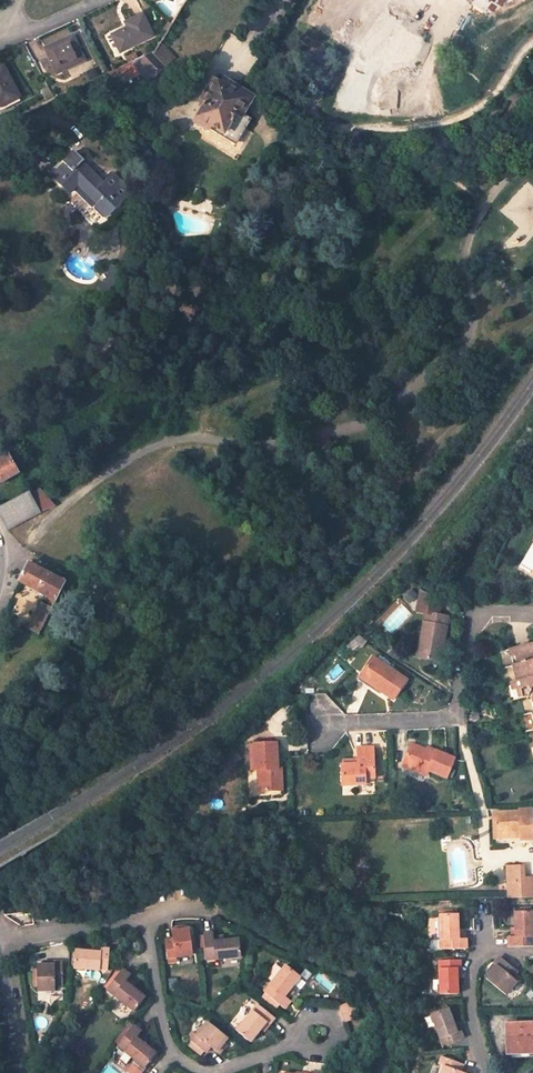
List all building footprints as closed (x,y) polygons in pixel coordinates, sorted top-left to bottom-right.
[(153,35),(143,14),(126,21),(130,29),(126,30),(125,28),(113,34),(121,50),(153,35)] [(73,36),(45,50),(48,58),(53,67),(57,75),(85,62),(73,36)] [(148,80),(163,65),(152,53),(132,63),(148,80)] [(53,67),(48,58),(40,62),(44,71),(53,67)] [(113,89),(139,77),(131,64),(107,75),(113,89)] [(0,70),(0,105),(6,102),(7,104),(19,97),(4,68),(0,70)] [(104,93),(113,89),(107,75),(103,77),(105,81),(100,83),(104,93)] [(254,97),(224,79),(222,84),(214,80),(201,101),(202,103),(201,105),(205,108),(197,122),(199,123),(197,126),(208,132),(209,130),(210,131),(211,131),(213,127),(238,141),(250,120),(243,116),(254,97)] [(47,85),(42,88),(47,98),(52,96),(47,85)] [(0,112),(22,101),(19,97),(7,104),(6,102),(0,105),(0,112)] [(211,131),(236,145),(238,141),(213,127),(211,131)] [(100,231),(124,207),(119,203),(131,192),(113,175),(104,183),(82,163),(84,161),(70,146),(60,156),(62,158),(66,162),(53,176),(70,194),(78,185),(98,205),(86,217),(100,231)] [(62,158),(49,172),(53,176),(66,162),(62,158)] [(113,294),(124,268),(112,263),(101,290),(113,294)] [(8,456),(0,460),(0,483),(18,474),(8,456)] [(29,493),(40,512),(54,506),(39,488),(29,493)] [(40,512),(29,493),(20,498),(24,504),(19,507),(26,520),(40,512)] [(20,498),(0,508),(0,514),(2,518),(8,529),(26,520),(19,507),(24,504),(20,498)] [(56,601),(65,583),(29,564),(19,582),(52,599),(56,601)] [(417,612),(425,613),(420,640),(424,641),(421,658),(441,661),(448,617),(438,616),(441,601),(420,591),(417,612)] [(48,606),(41,603),(28,630),(40,635),(53,608),(48,606)] [(515,648),(519,665),(512,666),(516,682),(515,683),(519,699),(527,698),(529,694),(531,697),(532,697),(532,644),(515,648)] [(515,648),(508,650),(512,666),(519,665),(515,648)] [(406,680),(373,658),(363,674),(378,684),(376,688),(393,699),(406,680)] [(363,674),(359,680),(374,690),(376,688),(378,684),(363,674)] [(515,683),(509,684),(513,701),(519,699),(515,683)] [(276,743),(254,745),(255,770),(258,770),(259,791),(282,790),(281,769),(277,769),(277,760),(276,743)] [(446,778),(454,758),(435,750),(434,754),(426,751),(411,744),(404,763),(428,772),(429,771),(446,778)] [(373,748),(357,749),(357,760),(357,765),(343,765),(341,765),(342,785),(365,784),(365,778),(373,778),(373,748)] [(404,763),(402,767),(426,777),(428,772),(404,763)] [(532,824),(532,808),(518,808),(518,811),(493,812),(494,838),(522,837),(522,841),(521,843),(532,842),(532,824)] [(507,867),(508,898),(532,897),(532,878),(523,878),(523,866),(507,867)] [(42,920),(41,910),(32,911),(34,921),(42,920)] [(32,911),(25,912),(27,926),(34,924),(34,921),(32,911)] [(532,912),(514,912),(515,928),(515,937),(511,937),(508,937),(508,947),(532,946),(532,912)] [(440,950),(467,949),(466,939),(463,939),(459,939),(458,930),(458,914),(439,914),(440,950)] [(193,955),(190,929),(184,930),(172,931),(173,940),(165,941),(168,964),(177,963),(177,960),(176,957),(185,956),(193,955)] [(206,961),(241,957),(239,939),(224,941),(214,942),(214,937),(214,933),(204,935),(206,961)] [(107,971),(109,949),(101,948),(101,952),(92,952),(76,951),(74,968),(107,971)] [(512,978),(518,971),(498,957),(494,963),(496,964),(488,974),(485,978),(506,995),(518,982),(512,978)] [(439,960),(440,995),(458,994),(457,977),(457,968),(460,968),(461,968),(460,959),(439,960)] [(38,991),(55,991),(55,985),(63,985),(62,961),(55,961),(55,964),(42,965),(37,965),(38,991)] [(494,963),(486,972),(488,974),(496,964),(494,963)] [(287,999),(294,990),(298,993),(306,982),(285,965),(264,992),(278,1003),(284,1009),(290,1001),(287,999)] [(107,990),(134,1011),(145,997),(133,987),(125,981),(128,978),(131,974),(123,969),(107,990)] [(133,987),(136,984),(128,978),(125,981),(133,987)] [(264,992),(261,996),(275,1007),(278,1003),(264,992)] [(340,1008),(345,1023),(359,1018),(354,1003),(340,1008)] [(236,1031),(252,1042),(261,1030),(267,1023),(270,1025),(275,1018),(257,1004),(236,1031)] [(442,1046),(464,1038),(461,1030),(460,1031),(456,1032),(454,1025),(448,1007),(430,1014),(442,1046)] [(225,1042),(228,1038),(207,1022),(197,1035),(192,1031),(186,1038),(187,1039),(201,1050),(206,1053),(211,1047),(217,1052),(225,1042)] [(504,1023),(505,1055),(532,1054),(532,1022),(504,1023)] [(261,1030),(264,1032),(270,1025),(267,1023),(261,1030)] [(133,1058),(145,1067),(156,1053),(144,1044),(136,1038),(140,1034),(142,1031),(134,1025),(118,1046),(133,1058)] [(144,1044),(147,1040),(140,1034),(136,1038),(144,1044)] [(184,1043),(199,1054),(201,1050),(187,1039),(184,1043)] [(217,1052),(221,1054),(228,1045),(225,1042),(217,1052)] [(441,1056),(439,1064),(441,1064),(443,1065),(461,1071),(464,1064),(441,1056)] [(130,1062),(142,1071),(145,1067),(133,1058),(130,1062)]
